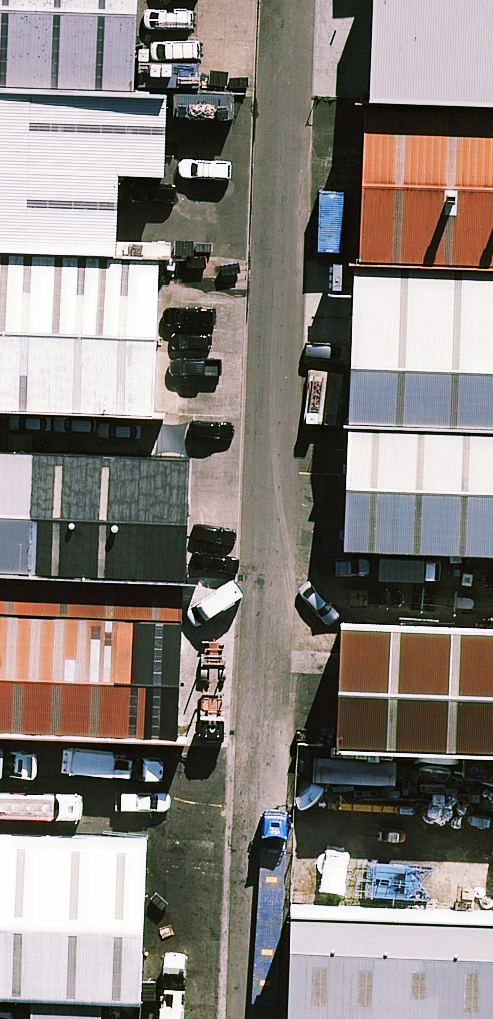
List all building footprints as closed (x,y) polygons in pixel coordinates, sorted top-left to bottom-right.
[(132,67),(134,0),(0,0),(0,63),(132,67)] [(0,63),(0,230),(119,234),(122,154),(168,156),(170,69),(132,67),(0,63)] [(355,247),(492,252),(492,97),(360,93),(355,247)] [(0,230),(0,386),(156,391),(161,235),(119,234),(0,230)] [(355,247),(346,527),(492,532),(492,252),(355,247)] [(0,432),(0,553),(182,559),(185,438),(0,432)] [(0,592),(0,702),(181,708),(184,597),(0,592)] [(341,602),(336,731),(492,736),(492,606),(341,602)] [(0,813),(0,977),(140,982),(145,817),(0,813)] [(302,894),(299,1018),(492,1018),(492,900),(302,894)]
